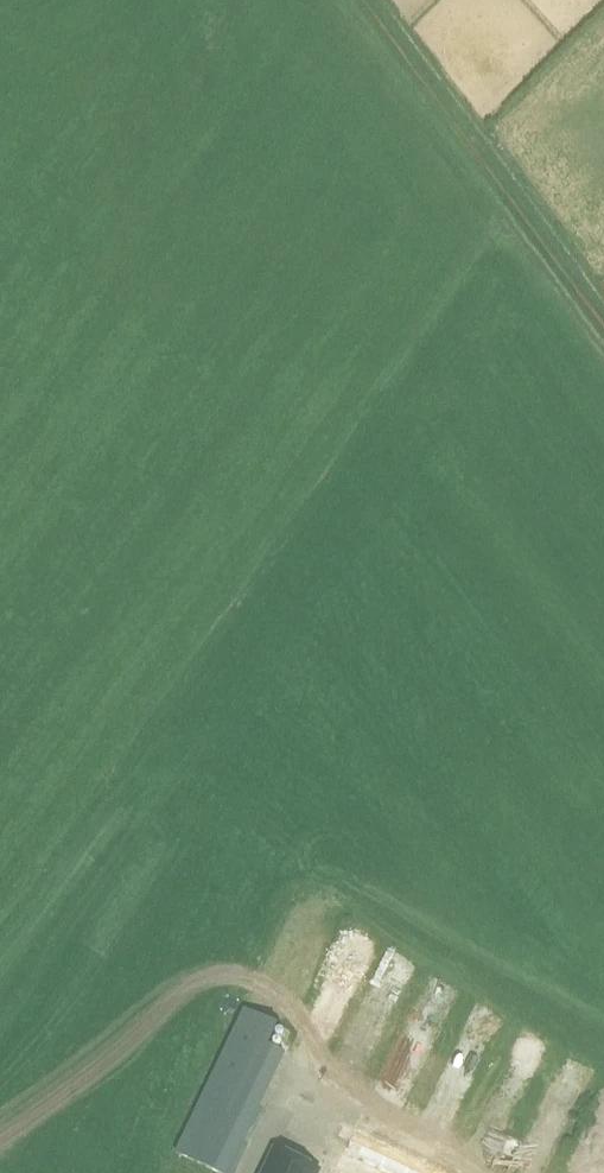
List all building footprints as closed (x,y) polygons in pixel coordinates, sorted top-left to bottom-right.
[(291,890),(197,1154),(240,1169),(284,1046),(265,1039),(269,1028),(286,1034),(289,1024),(305,1030),(348,911),(291,890)] [(350,1021),(362,982),(337,974),(325,1013),(350,1021)] [(404,1071),(432,1081),(465,991),(438,981),(404,1071)] [(595,1126),(603,1130),(603,1104),(595,1126)] [(322,1168),(277,1147),(265,1172),(320,1172),(322,1168)]
